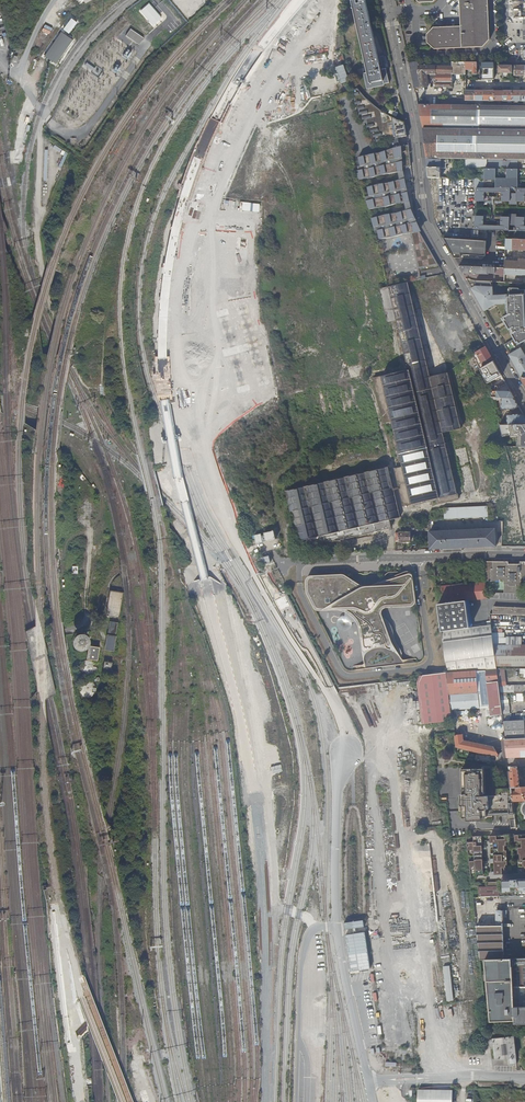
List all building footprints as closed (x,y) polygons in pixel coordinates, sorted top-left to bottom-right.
[(356,0),(353,0),(351,0),(367,72),(363,73),(367,88),(385,84),(384,83),(389,82),(386,68),(381,69),(365,0),(362,0),(356,1),(356,0)] [(426,34),(427,43),(433,49),(482,47),(489,39),(488,0),(459,0),(460,26),(433,27),(426,34)] [(71,18),(62,29),(68,33),(77,22),(71,18)] [(61,30),(44,55),(56,63),(73,39),(61,30)] [(144,39),(130,30),(126,36),(139,45),(144,39)] [(127,60),(132,53),(127,50),(122,57),(127,60)] [(315,63),(325,62),(325,54),(315,54),(315,63)] [(336,75),(335,75),(336,84),(347,82),(342,59),(334,61),(336,75)] [(95,68),(87,62),(85,65),(93,71),(95,68)] [(466,62),(409,62),(414,88),(429,86),(428,78),(427,75),(436,75),(436,78),(436,82),(434,82),(434,86),(443,87),(452,87),(452,74),(466,74),(466,70),(466,62)] [(477,74),(480,74),(480,80),(494,80),(494,62),(466,62),(466,70),(472,70),(473,74),(477,74)] [(512,73),(512,65),(499,65),(498,73),(502,73),(503,76),(508,77),(508,73),(512,73)] [(515,65),(515,75),(524,76),(524,65),(515,65)] [(361,92),(358,88),(352,90),(355,105),(357,104),(360,115),(361,114),(363,120),(366,119),(367,128),(369,127),(371,132),(372,132),(374,137),(376,137),(377,142),(391,139),(393,148),(381,152),(370,154),(359,157),(363,179),(371,178),(382,175),(398,172),(400,179),(389,182),(379,184),(368,187),(370,199),(367,200),(369,209),(405,202),(406,210),(372,218),(374,227),(380,226),(380,229),(378,230),(380,239),(412,232),(419,267),(439,263),(420,231),(410,209),(409,201),(402,171),(411,165),(409,144),(400,146),(398,137),(408,135),(407,130),(405,121),(401,119),(391,115),(387,113),(377,107),(367,98),(361,92)] [(505,91),(505,90),(502,90),(502,91),(465,90),(466,91),(465,101),(524,101),(524,91),(505,91)] [(465,105),(463,105),(450,105),(441,105),(418,105),(424,130),(427,159),(449,159),(458,160),(466,160),(466,168),(481,169),(485,169),(524,169),(524,106),(465,105)] [(68,153),(65,152),(64,155),(58,167),(61,168),(68,153)] [(441,168),(446,169),(446,164),(449,164),(449,159),(427,159),(429,178),(441,178),(441,168)] [(481,169),(481,175),(480,176),(480,177),(480,178),(481,178),(485,178),(484,188),(509,188),(515,188),(524,188),(524,169),(485,169),(481,169)] [(476,188),(476,201),(491,201),(491,196),(488,196),(488,192),(497,192),(497,197),(495,197),(495,201),(509,201),(509,204),(517,204),(517,201),(524,201),(524,188),(515,188),(515,191),(517,191),(517,194),(509,194),(509,188),(484,188),(476,188)] [(516,231),(524,232),(524,216),(517,216),(517,214),(509,214),(509,216),(495,216),(495,221),(497,221),(497,225),(488,225),(488,221),(491,221),(491,216),(476,216),(476,230),(509,231),(509,224),(517,224),(517,227),(515,227),(515,231),(516,231)] [(487,241),(444,239),(455,258),(482,260),(486,256),(487,241)] [(508,239),(506,239),(505,250),(524,251),(524,240),(508,239)] [(515,258),(514,259),(515,261),(511,261),(511,259),(509,257),(505,257),(505,268),(524,269),(524,258),(515,258)] [(505,282),(505,268),(459,266),(463,273),(488,274),(488,273),(504,274),(504,281),(502,281),(502,282),(505,282)] [(505,268),(505,282),(507,283),(507,275),(524,275),(524,269),(505,268)] [(472,289),(484,310),(497,303),(507,305),(508,306),(509,308),(508,309),(508,319),(510,323),(508,325),(510,330),(512,329),(515,334),(513,335),(516,339),(505,345),(510,355),(509,355),(521,378),(524,378),(524,289),(519,290),(519,288),(510,288),(510,295),(491,295),(492,282),(475,281),(475,287),(473,289),(472,289)] [(451,454),(446,431),(461,428),(448,372),(430,376),(408,282),(388,286),(380,289),(387,322),(397,320),(408,369),(373,378),(383,422),(392,420),(398,443),(403,466),(395,468),(403,506),(439,498),(440,502),(458,498),(448,454),(451,454)] [(491,356),(486,347),(475,353),(478,359),(480,358),(483,364),(485,363),(486,366),(494,361),(491,356)] [(486,366),(481,369),(489,383),(501,375),(494,361),(486,366)] [(514,398),(502,397),(502,408),(513,409),(519,406),(514,398)] [(523,414),(508,414),(508,424),(524,424),(524,417),(523,414)] [(500,424),(503,435),(512,435),(513,446),(524,447),(524,424),(508,424),(505,424),(500,424)] [(400,517),(389,467),(314,485),(287,491),(300,549),(392,527),(390,520),(400,517)] [(444,507),(444,518),(488,516),(487,505),(444,507)] [(429,537),(430,548),(494,545),(494,528),(429,530),(429,531),(429,537)] [(396,532),(396,541),(400,541),(411,541),(411,531),(400,531),(400,532),(396,532)] [(261,557),(262,564),(270,562),(268,555),(261,557)] [(485,581),(500,581),(500,580),(504,580),(504,593),(521,594),(522,581),(524,581),(524,565),(524,562),(520,562),(520,565),(508,565),(508,562),(483,562),(485,581)] [(470,564),(464,564),(463,564),(463,570),(462,570),(462,581),(465,581),(465,584),(471,583),(471,577),(470,564)] [(314,610),(316,610),(339,610),(345,612),(350,614),(354,617),(357,623),(359,628),(366,669),(405,664),(382,615),(382,612),(384,610),(386,609),(388,608),(416,607),(413,575),(412,573),(410,572),(409,571),(407,571),(403,571),(382,581),(372,585),(367,586),(364,585),(344,575),(343,574),(312,575),(309,576),(308,577),(307,579),(306,580),(306,581),(306,583),(311,606),(313,608),(314,610)] [(438,586),(446,585),(445,577),(437,578),(438,586)] [(445,658),(447,673),(477,671),(485,670),(496,670),(496,669),(496,666),(493,645),(492,632),(490,623),(481,624),(481,623),(472,624),(469,601),(487,599),(487,598),(488,598),(488,597),(487,597),(487,592),(485,582),(471,583),(465,584),(446,585),(438,586),(435,586),(442,639),(445,658)] [(121,593),(109,591),(105,615),(117,617),(121,593)] [(277,602),(275,603),(284,622),(293,618),(281,596),(276,599),(277,602)] [(493,614),(514,615),(519,615),(524,615),(524,609),(493,607),(493,614)] [(346,617),(342,617),(339,619),(338,621),(337,625),(339,628),(341,630),(345,631),(348,630),(351,627),(352,624),(351,621),(349,618),(346,617)] [(115,622),(108,621),(106,634),(105,635),(103,649),(111,650),(114,637),(113,636),(115,622)] [(88,641),(87,639),(85,638),(84,637),(82,637),(80,637),(78,638),(77,639),(76,641),(75,642),(75,644),(75,646),(76,648),(77,649),(78,650),(80,651),(82,651),(84,651),(86,650),(87,649),(88,648),(89,646),(89,644),(89,642),(88,641)] [(496,666),(524,666),(524,645),(493,645),(496,666)] [(86,678),(88,677),(90,677),(91,676),(92,675),(94,673),(94,671),(95,669),(94,667),(94,665),(93,664),(91,663),(90,662),(88,661),(86,661),(84,661),(82,662),(81,663),(80,664),(79,666),(78,668),(78,669),(78,671),(79,673),(79,674),(80,675),(81,676),(83,677),(85,677),(86,678)] [(496,669),(496,670),(497,670),(498,682),(500,693),(508,693),(524,693),(524,685),(506,685),(504,669),(496,669)] [(478,692),(480,708),(490,707),(487,683),(485,670),(477,671),(478,692)] [(496,670),(485,670),(487,683),(498,682),(497,670),(496,670)] [(447,673),(449,694),(478,692),(477,671),(447,673)] [(78,692),(78,693),(79,695),(81,697),(82,697),(84,698),(86,698),(88,698),(90,697),(91,697),(92,695),(93,694),(94,692),(94,690),(94,688),(93,686),(92,685),(91,683),(90,682),(88,682),(86,682),(84,682),(82,682),(81,683),(79,685),(78,686),(78,688),(78,690),(78,692)] [(487,683),(490,707),(490,716),(502,714),(500,693),(498,682),(487,683)] [(449,694),(451,710),(480,708),(478,692),(449,694)] [(508,699),(508,693),(500,693),(502,714),(503,722),(511,721),(509,699),(508,699)] [(516,713),(516,721),(524,721),(524,720),(524,713),(516,713)] [(516,721),(511,721),(503,722),(505,739),(524,738),(524,721),(516,721)] [(454,735),(455,747),(458,748),(465,750),(477,753),(487,754),(493,755),(499,756),(499,755),(494,747),(463,741),(463,736),(461,735),(454,735)] [(524,757),(524,738),(505,739),(506,744),(504,745),(505,749),(506,749),(507,758),(524,757)] [(517,767),(510,767),(510,771),(508,772),(510,787),(515,787),(519,787),(517,767)] [(483,769),(461,770),(461,795),(460,795),(460,806),(459,806),(459,811),(461,811),(462,818),(466,818),(466,821),(481,820),(480,817),(492,817),(492,816),(513,815),(513,803),(508,803),(508,793),(502,793),(502,796),(480,796),(480,792),(483,792),(483,769)] [(515,787),(515,792),(511,792),(512,802),(524,801),(524,787),(519,787),(515,787)] [(474,843),(466,843),(467,847),(483,846),(482,837),(474,837),(474,843)] [(483,846),(467,847),(467,850),(474,850),(475,856),(483,855),(483,846)] [(475,861),(468,861),(469,866),(484,865),(483,855),(475,856),(475,861)] [(484,865),(469,866),(470,870),(475,869),(477,875),(484,875),(484,865)] [(501,894),(501,895),(509,895),(508,887),(511,887),(511,882),(511,879),(500,880),(500,886),(501,894)] [(513,879),(513,880),(512,880),(511,882),(511,887),(508,887),(509,895),(524,895),(524,879),(513,879)] [(479,896),(501,896),(501,895),(501,894),(500,886),(479,887),(479,896)] [(476,927),(480,960),(486,960),(504,959),(503,922),(502,910),(498,910),(497,910),(497,926),(476,927)] [(350,934),(345,935),(350,972),(370,969),(364,933),(350,935),(350,934)] [(504,959),(486,960),(491,1021),(512,1020),(512,1024),(515,1024),(517,1024),(517,1008),(524,1008),(524,966),(513,966),(513,959),(504,959)] [(446,1001),(453,1000),(449,966),(443,966),(446,1001)] [(517,1008),(517,1024),(524,1024),(524,1008),(517,1008)] [(517,1064),(515,1046),(514,1037),(493,1039),(496,1059),(508,1058),(509,1065),(517,1064)] [(458,1090),(440,1091),(437,1091),(418,1091),(418,1101),(458,1101),(458,1090)]
